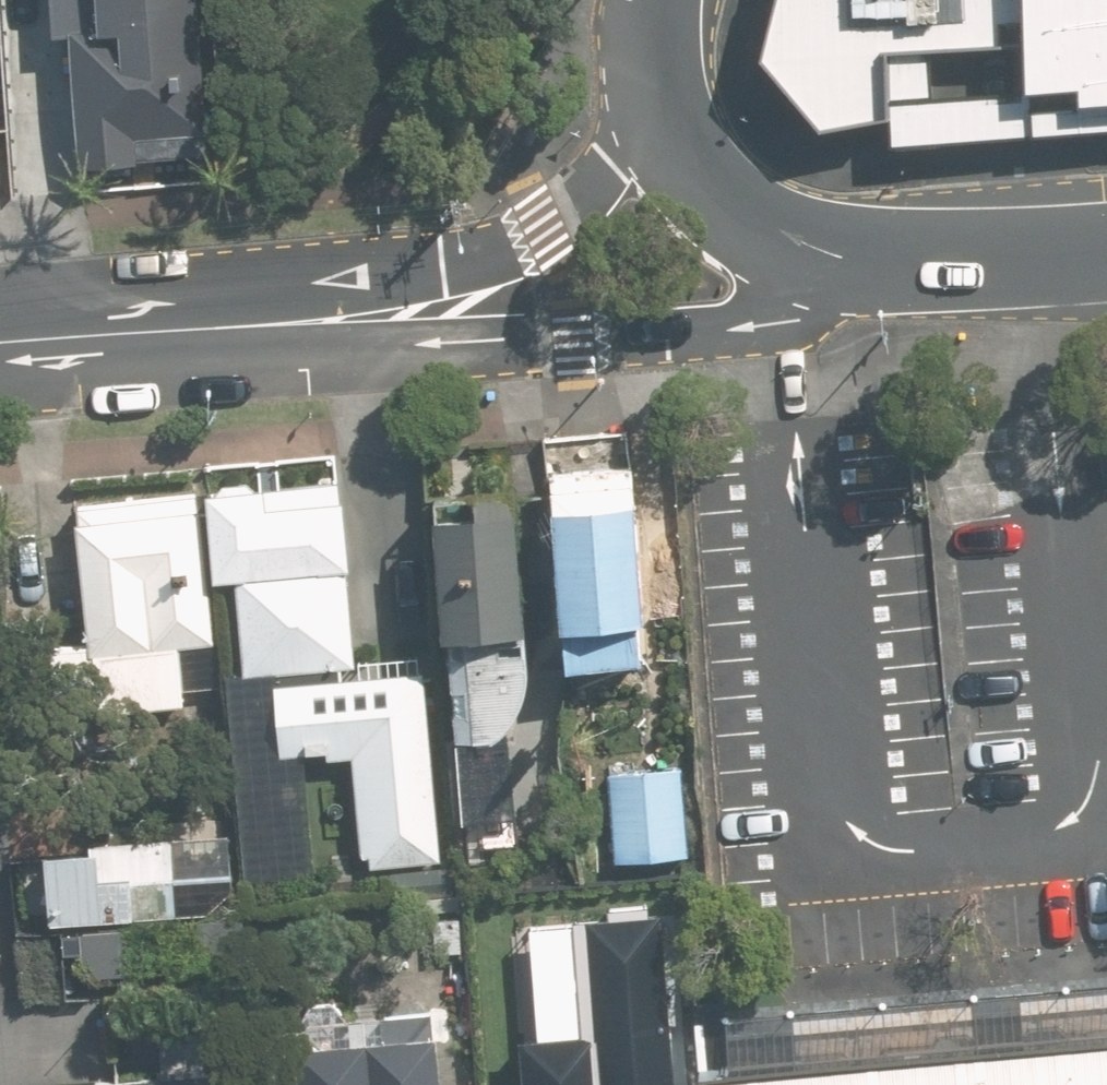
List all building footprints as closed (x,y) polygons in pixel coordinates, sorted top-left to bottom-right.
[(201,130),(195,0),(53,0),(55,35),(72,34),(77,160),(136,157),(134,133),(201,130)] [(1025,0),(773,0),(764,38),(823,113),(893,101),(894,116),(1029,107),(1025,0)] [(1029,107),(1106,101),(1106,0),(1025,0),(1029,107)] [(566,669),(643,662),(625,467),(548,474),(566,669)] [(269,487),(209,492),(217,580),(234,579),(242,671),(355,661),(339,493),(270,499),(269,487)] [(526,628),(512,487),(434,494),(456,734),(492,733),(509,721),(519,705),(528,683),(526,628)] [(198,510),(79,521),(96,709),(184,701),(179,645),(210,642),(198,510)] [(365,866),(444,859),(426,670),(277,683),(284,759),(354,752),(365,866)] [(691,857),(682,767),(610,773),(619,864),(691,857)] [(50,922),(181,914),(176,842),(46,850),(50,922)] [(190,915),(230,912),(226,847),(186,850),(190,915)] [(235,920),(195,922),(198,966),(238,963),(235,920)] [(126,931),(81,934),(84,972),(128,969),(126,931)] [(681,1012),(527,1022),(531,1084),(686,1084),(681,1012)] [(441,1031),(298,1041),(301,1084),(445,1084),(441,1031)] [(709,1084),(1106,1084),(1106,1037),(881,1059),(708,1076),(709,1084)] [(248,1072),(94,1082),(94,1084),(249,1084),(248,1072)]
